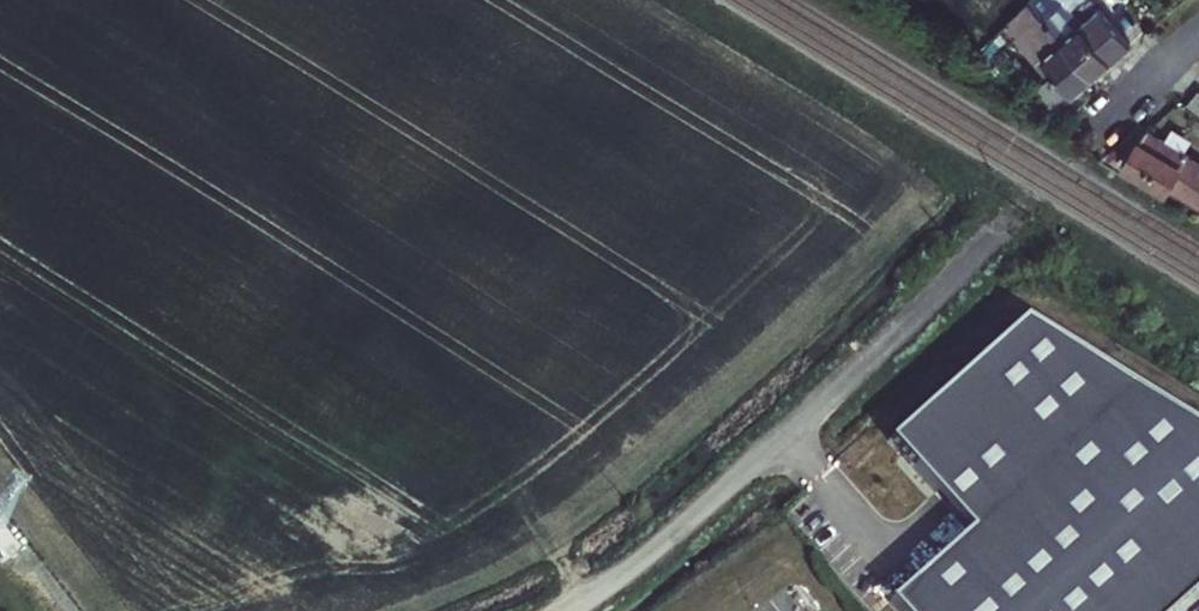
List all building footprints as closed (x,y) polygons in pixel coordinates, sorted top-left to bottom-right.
[(1091,80),(1116,59),(1130,47),(1098,9),(1080,25),(1067,10),(1078,0),(1030,0),(1029,2),(1027,3),(1091,80)] [(1091,80),(1027,3),(1003,28),(1045,78),(1035,87),(1054,111),(1091,80)] [(1196,93),(1186,105),(1198,116),(1198,96),(1196,93)] [(1146,130),(1121,168),(1162,195),(1168,187),(1198,207),(1198,162),(1146,130)] [(893,610),(1168,610),(1198,583),(1198,431),(1019,319),(884,440),(964,530),(885,601),(893,610)]
